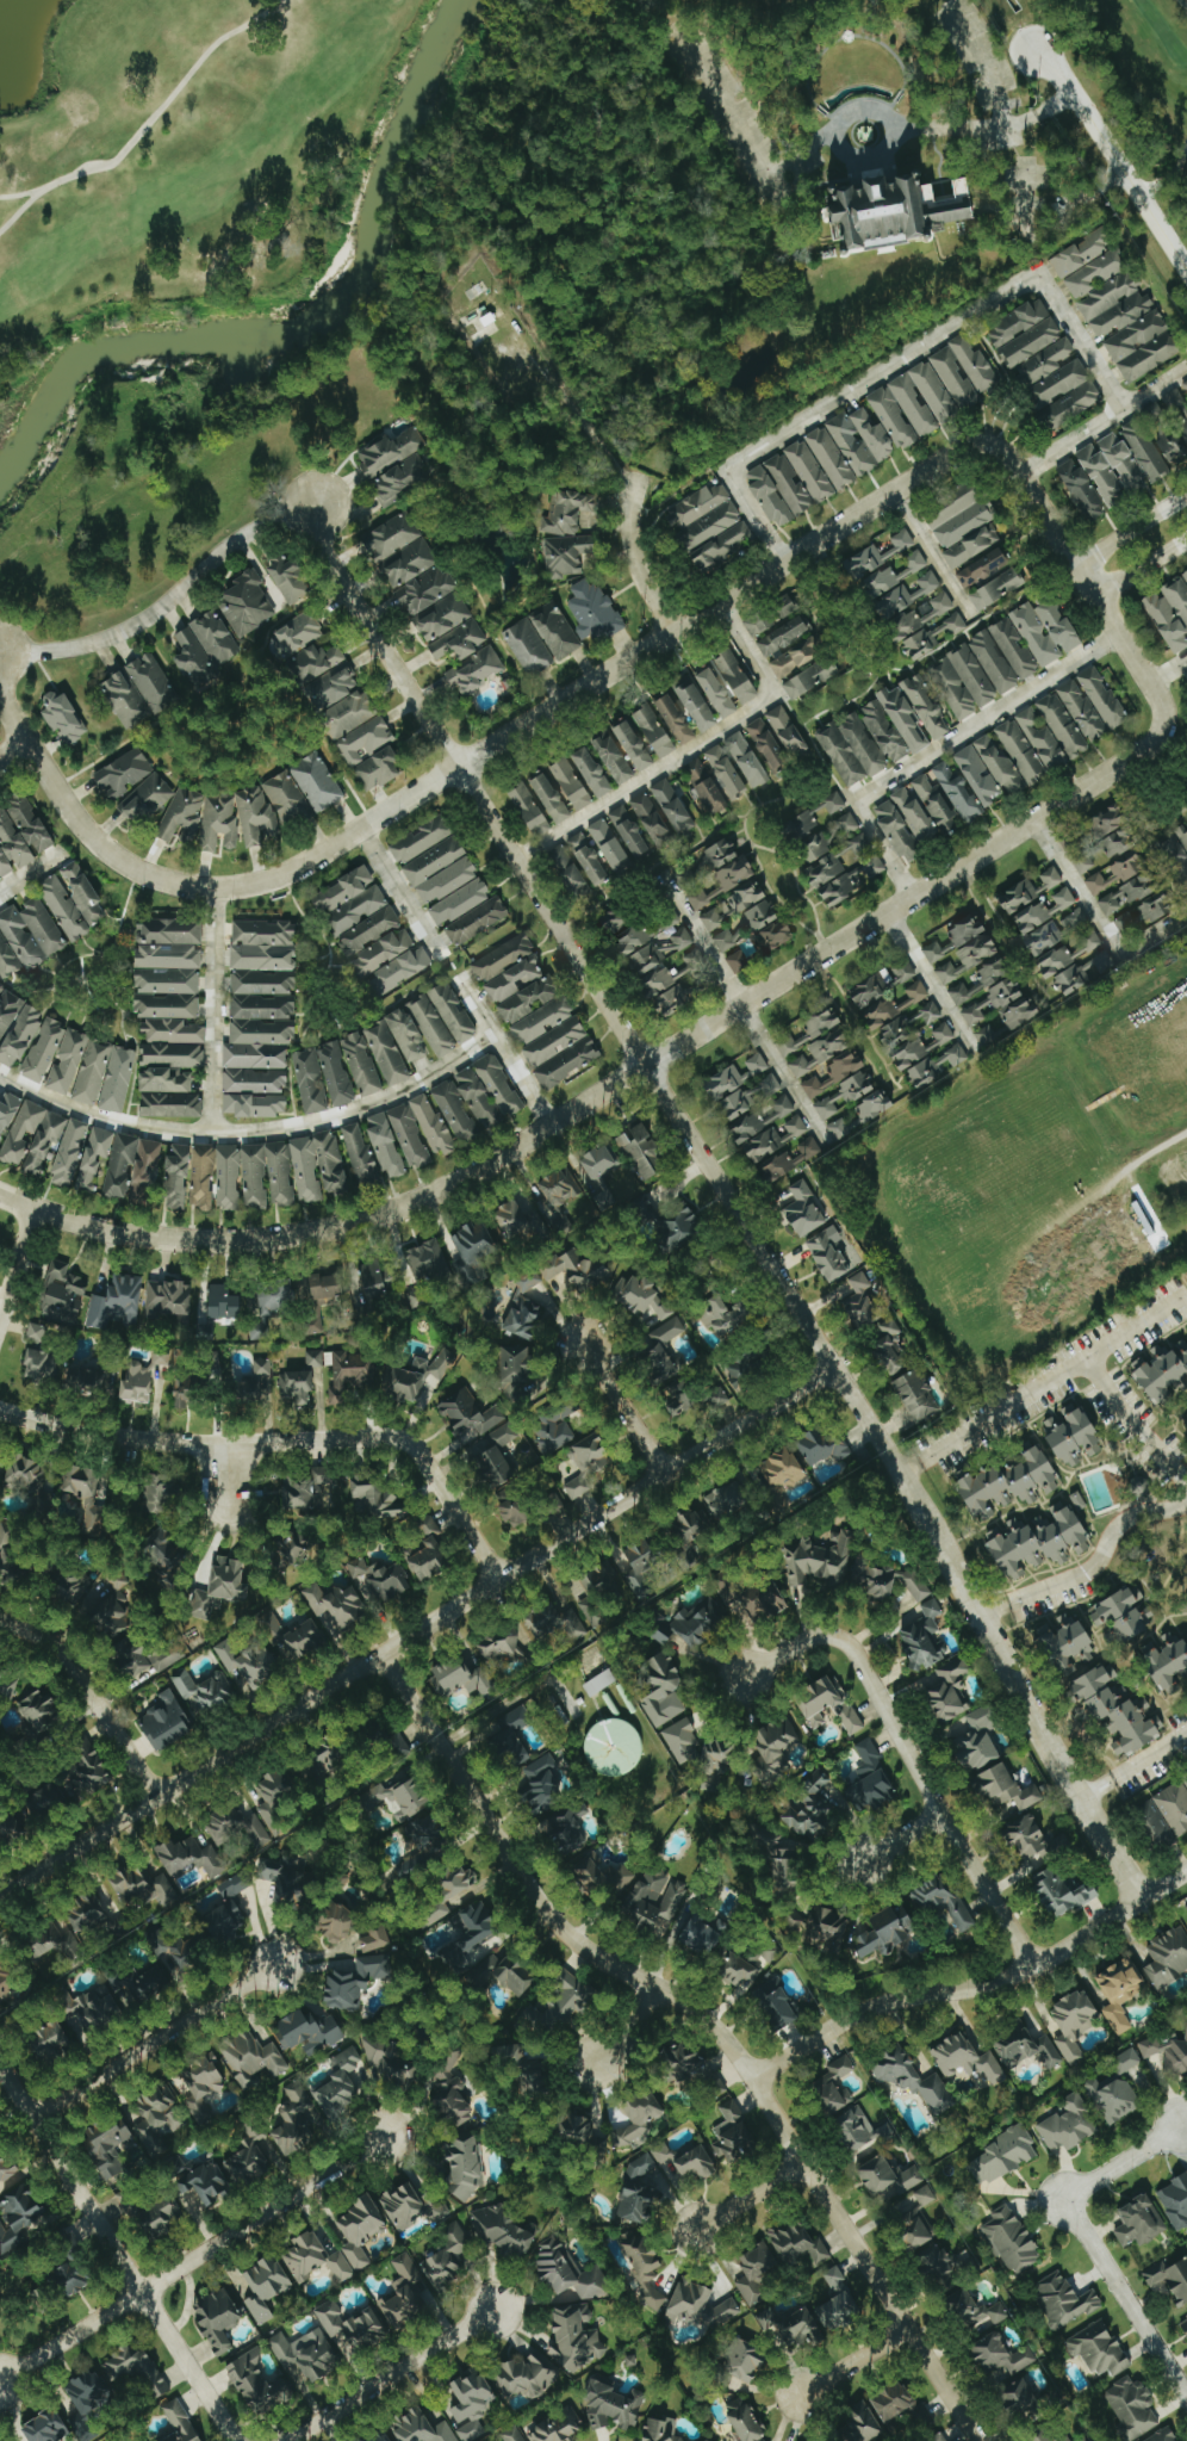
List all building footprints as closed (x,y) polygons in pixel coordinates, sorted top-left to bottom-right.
[(981,224),(976,194),(939,200),(936,183),(928,185),(927,175),(897,180),(897,181),(870,186),(870,187),(858,189),(858,190),(840,193),(839,188),(831,189),(836,225),(845,224),(847,238),(841,239),(842,246),(981,224)] [(1053,258),(1100,341),(1104,338),(1129,383),(1185,352),(1159,306),(1155,308),(1119,244),(1117,245),(1107,227),(1053,258)] [(1034,303),(987,330),(1010,369),(1065,337),(1043,299),(1035,304),(1034,303)] [(984,349),(977,353),(967,335),(932,354),(961,410),(983,399),(980,394),(1002,383),(984,349)] [(1060,361),(1078,352),(1070,338),(1018,364),(1030,386),(1063,368),(1060,361)] [(870,393),(900,451),(921,440),(920,438),(943,427),(941,423),(961,413),(933,360),(870,393)] [(1030,387),(1052,430),(1105,403),(1082,360),(1030,387)] [(876,427),(867,407),(849,415),(848,412),(830,420),(856,476),(900,455),(885,423),(876,427)] [(1080,451),(1107,504),(1171,472),(1142,416),(1122,426),(1129,439),(1122,442),(1117,432),(1080,451)] [(358,455),(369,477),(429,446),(418,424),(358,455)] [(828,424),(808,435),(839,492),(859,482),(828,424)] [(1176,465),(1186,455),(1186,452),(1169,431),(1156,442),(1176,465)] [(838,493),(807,438),(786,450),(787,451),(747,474),(778,529),(820,505),(819,504),(838,493)] [(384,505),(433,476),(421,454),(379,477),(383,485),(375,490),(384,505)] [(1063,464),(1087,523),(1107,515),(1087,466),(1080,469),(1076,459),(1063,464)] [(668,511),(682,532),(680,533),(692,553),(704,572),(758,538),(724,484),(713,490),(710,485),(668,511)] [(595,513),(597,495),(552,490),(546,532),(579,536),(582,511),(595,513)] [(947,549),(996,518),(979,490),(929,520),(947,549)] [(378,563),(401,550),(405,558),(384,570),(394,589),(440,564),(410,510),(374,530),(379,540),(369,546),(378,563)] [(954,569),(1004,541),(994,524),(944,552),(954,569)] [(931,568),(922,550),(906,558),(911,568),(899,574),(892,559),(918,546),(910,529),(892,538),(896,548),(882,554),(878,545),(853,557),(873,597),(931,568)] [(547,538),(549,576),(584,575),(583,554),(597,553),(596,535),(547,538)] [(958,572),(967,589),(1013,564),(1004,547),(958,572)] [(316,592),(298,559),(290,564),(285,555),(269,563),(291,606),(316,592)] [(397,589),(411,616),(462,590),(452,570),(446,573),(442,566),(397,589)] [(239,638),(279,617),(262,585),(265,583),(257,567),(233,580),(237,587),(225,593),(230,603),(223,607),(239,638)] [(944,586),(935,570),(918,580),(923,589),(913,595),(907,585),(876,603),(886,621),(944,586)] [(1025,588),(1017,571),(971,591),(979,609),(1025,588)] [(1158,591),(1159,592),(1145,599),(1174,655),(1186,649),(1186,576),(1158,591)] [(626,629),(604,580),(592,585),(589,578),(572,586),(577,597),(570,601),(581,626),(578,627),(584,640),(594,635),(598,642),(626,629)] [(957,606),(947,591),(930,601),(936,610),(923,618),(917,609),(894,624),(904,640),(957,606)] [(754,637),(801,611),(792,594),(778,602),(783,612),(775,616),(770,608),(746,621),(754,637)] [(475,618),(463,595),(417,619),(429,643),(475,618)] [(1012,612),(1042,669),(1067,656),(1066,654),(1085,643),(1071,616),(1066,619),(1055,598),(1035,608),(1032,601),(1012,612)] [(532,616),(560,661),(584,646),(557,600),(532,616)] [(175,633),(186,653),(176,658),(190,685),(218,671),(216,667),(243,653),(220,610),(175,633)] [(290,655),(329,635),(315,610),(277,630),(290,655)] [(504,633),(531,677),(557,661),(530,617),(504,633)] [(969,640),(1002,696),(1024,682),(1023,681),(1042,669),(1028,646),(1010,617),(969,640)] [(814,634),(807,618),(758,638),(766,655),(814,634)] [(429,644),(438,661),(458,650),(464,660),(479,652),(477,647),(489,640),(477,619),(429,644)] [(826,653),(816,636),(771,663),(781,679),(826,653)] [(349,662),(341,643),(321,652),(318,645),(295,655),(306,681),(349,662)] [(928,665),(957,721),(1000,698),(971,643),(928,665)] [(462,662),(463,664),(449,672),(463,696),(508,670),(493,644),(462,662)] [(717,659),(744,705),(761,695),(735,649),(717,659)] [(129,665),(153,712),(179,698),(155,652),(129,665)] [(841,677),(834,660),(784,681),(791,697),(841,677)] [(380,714),(381,714),(366,687),(362,689),(348,663),(305,686),(320,714),(318,715),(332,742),(334,741),(349,768),(361,761),(356,751),(363,748),(367,755),(394,741),(380,714)] [(1108,730),(1131,718),(1115,688),(1110,691),(1098,666),(1080,676),(1108,730)] [(723,718),(739,710),(716,667),(699,676),(723,718)] [(102,683),(124,730),(149,718),(127,671),(102,683)] [(910,755),(931,744),(930,742),(950,731),(921,674),(880,695),(910,755)] [(1036,703),(1069,761),(1089,749),(1086,744),(1108,731),(1089,697),(1087,698),(1077,679),(1036,703)] [(698,733),(717,724),(697,680),(678,688),(698,733)] [(39,710),(51,732),(56,729),(65,746),(86,735),(75,713),(78,712),(67,689),(46,700),(49,705),(39,710)] [(681,746),(697,736),(671,695),(655,705),(681,746)] [(880,700),(860,710),(888,765),(908,755),(880,700)] [(675,750),(649,704),(632,714),(658,759),(675,750)] [(1046,774),(1068,763),(1048,724),(1041,728),(1030,707),(1015,714),(1046,774)] [(845,789),(887,766),(856,711),(835,723),(834,721),(813,732),(845,789)] [(762,716),(746,724),(770,774),(786,766),(762,716)] [(995,728),(1027,787),(1046,777),(1014,717),(995,728)] [(653,763),(626,718),(611,727),(638,772),(653,763)] [(722,740),(752,789),(769,779),(739,730),(722,740)] [(592,739),(615,785),(632,777),(609,731),(592,739)] [(971,744),(1009,798),(1027,784),(997,741),(994,744),(986,733),(971,744)] [(705,751),(728,799),(744,791),(722,743),(705,751)] [(1004,796),(971,743),(952,755),(985,808),(1004,796)] [(570,755),(596,799),(612,789),(585,745),(570,755)] [(108,802),(127,791),(125,788),(153,772),(138,747),(92,773),(108,802)] [(403,773),(389,747),(352,766),(365,793),(403,773)] [(314,814),(343,798),(316,750),(287,766),(314,814)] [(730,805),(700,755),(682,766),(712,816),(730,805)] [(549,765),(574,812),(591,803),(566,756),(549,765)] [(933,767),(963,826),(983,815),(963,775),(956,779),(946,760),(933,767)] [(280,827),(309,816),(291,770),(263,781),(280,827)] [(528,779),(552,825),(568,817),(544,770),(528,779)] [(115,807),(129,822),(136,815),(143,822),(173,793),(153,771),(115,807)] [(919,847),(957,829),(951,817),(953,817),(937,784),(931,787),(925,774),(911,780),(917,794),(909,798),(904,787),(893,792),(919,847)] [(676,834),(693,824),(666,777),(649,787),(676,834)] [(506,790),(530,835),(547,826),(522,780),(506,790)] [(224,799),(172,788),(160,841),(169,842),(174,841),(195,846),(196,850),(213,853),(217,834),(224,833),(221,847),(233,850),(244,848),(263,844),(262,837),(278,833),(272,804),(264,802),(260,786),(235,792),(233,797),(224,799)] [(659,810),(656,812),(643,791),(627,800),(658,849),(676,838),(659,810)] [(808,865),(833,850),(812,815),(824,808),(828,816),(845,806),(836,791),(782,824),(808,865)] [(52,850),(27,792),(0,804),(0,846),(10,868),(52,850)] [(873,808),(902,865),(920,856),(892,799),(873,808)] [(1087,822),(1114,857),(1135,841),(1121,824),(1129,818),(1116,800),(1087,822)] [(609,811),(631,860),(647,852),(625,804),(609,811)] [(828,823),(836,839),(858,827),(849,812),(828,823)] [(386,843),(396,864),(453,837),(443,816),(386,843)] [(613,874),(630,864),(603,817),(586,827),(613,874)] [(568,838),(590,887),(608,879),(594,847),(589,849),(581,832),(568,838)] [(874,852),(862,832),(846,841),(869,879),(885,869),(874,852)] [(478,875),(454,835),(400,866),(423,907),(478,875)] [(756,876),(745,855),(738,859),(728,840),(698,855),(716,889),(704,895),(701,888),(686,896),(692,909),(756,876)] [(570,865),(562,847),(548,853),(570,899),(589,890),(576,862),(570,865)] [(1093,899),(1095,898),(1105,916),(1121,907),(1121,908),(1157,888),(1136,849),(1107,865),(1113,876),(1104,881),(1098,871),(1082,880),(1093,899)] [(0,851),(0,877),(11,871),(0,851)] [(814,889),(843,872),(832,852),(818,860),(819,863),(804,872),(814,889)] [(1093,865),(1084,852),(1071,862),(1080,875),(1093,865)] [(67,942),(108,919),(76,860),(59,869),(73,895),(67,898),(55,874),(36,884),(67,942)] [(818,891),(829,909),(857,891),(849,879),(863,871),(859,865),(818,891)] [(1062,882),(1052,866),(1036,876),(1042,885),(1033,890),(1026,878),(995,896),(1006,915),(1062,882)] [(311,895),(336,942),(337,942),(357,981),(364,977),(374,997),(432,966),(421,945),(412,950),(377,881),(374,883),(365,867),(311,895)] [(426,909),(437,928),(490,896),(478,877),(426,909)] [(706,931),(765,897),(755,881),(697,915),(706,931)] [(1075,903),(1066,886),(1049,896),(1055,905),(1046,910),(1040,901),(1013,917),(1023,934),(1075,903)] [(1112,921),(1124,940),(1173,908),(1161,889),(1112,921)] [(442,926),(453,947),(508,916),(497,896),(442,926)] [(0,912),(0,930),(22,972),(66,948),(38,897),(15,909),(13,905),(0,912)] [(762,956),(793,937),(768,898),(741,915),(746,924),(730,934),(727,928),(712,937),(721,952),(749,935),(762,956)] [(598,919),(609,936),(630,922),(619,905),(598,919)] [(999,954),(989,935),(985,937),(975,915),(944,930),(954,951),(961,966),(953,970),(948,962),(933,969),(940,983),(999,954)] [(201,921),(135,919),(134,946),(133,946),(133,968),(132,1016),(140,1016),(140,1033),(145,1033),(145,1042),(203,1044),(204,1026),(183,1025),(183,1018),(195,1019),(198,968),(199,968),(200,947),(201,921)] [(221,1092),(284,1093),(284,1071),(285,1071),(286,1036),(293,1036),(294,1020),(293,1020),(293,922),(230,921),(230,970),(229,1044),(221,1044),(221,1069),(221,1092)] [(660,1019),(690,1002),(676,976),(704,961),(697,948),(681,957),(687,967),(669,977),(659,959),(691,941),(683,926),(667,935),(670,941),(653,951),(648,941),(648,940),(639,923),(614,937),(660,1019)] [(469,965),(480,983),(534,950),(522,931),(469,965)] [(20,968),(0,935),(0,980),(20,968)] [(920,949),(928,963),(954,949),(951,943),(938,950),(934,942),(920,949)] [(740,948),(724,959),(736,975),(752,964),(740,948)] [(973,973),(986,987),(989,993),(979,1002),(959,1011),(964,1022),(968,1026),(983,1020),(979,1009),(989,1005),(997,1013),(998,1016),(1011,1030),(1021,1025),(1028,1020),(1040,1014),(1039,1013),(1019,992),(1017,986),(1009,977),(1000,955),(991,959),(978,971),(973,973)] [(544,976),(534,956),(481,983),(492,1003),(544,976)] [(914,975),(905,959),(890,968),(899,984),(914,975)] [(847,990),(858,1009),(900,983),(896,978),(891,981),(884,968),(847,990)] [(494,1007),(506,1027),(532,1011),(528,1006),(539,1000),(541,1003),(559,992),(548,974),(494,1007)] [(928,996),(919,980),(902,990),(907,999),(895,1006),(889,997),(862,1013),(872,1030),(928,996)] [(429,990),(452,1046),(474,1037),(451,981),(429,990)] [(961,982),(946,990),(954,1005),(985,989),(981,982),(965,990),(961,982)] [(63,1028),(56,1021),(45,1017),(41,1007),(0,993),(0,1064),(10,1067),(17,1072),(24,1078),(42,1084),(41,1087),(67,1096),(67,1098),(93,1107),(94,1106),(117,1114),(138,1054),(63,1028)] [(433,1059),(455,1048),(426,993),(382,1015),(407,1064),(429,1052),(433,1059)] [(508,1025),(542,1089),(600,1058),(576,1014),(574,1015),(563,995),(508,1025)] [(900,1017),(878,1031),(888,1049),(941,1017),(932,1002),(902,1020),(900,1017)] [(813,1041),(840,1022),(828,1005),(801,1024),(813,1041)] [(362,1028),(386,1088),(408,1079),(384,1019),(362,1028)] [(918,1090),(949,1071),(948,1070),(967,1058),(958,1044),(930,1061),(926,1054),(953,1037),(944,1022),(929,1032),(934,1041),(922,1048),(917,1040),(893,1056),(903,1071),(905,1070),(918,1090)] [(992,1032),(988,1025),(973,1032),(983,1052),(1013,1036),(1007,1025),(992,1032)] [(851,1047),(840,1028),(803,1047),(806,1053),(786,1063),(793,1078),(851,1047)] [(362,1032),(340,1038),(358,1098),(380,1092),(362,1032)] [(316,1047),(331,1107),(353,1102),(338,1041),(316,1047)] [(190,1092),(190,1070),(201,1070),(202,1044),(138,1044),(138,1067),(138,1092),(190,1092)] [(316,1049),(291,1053),(301,1114),(325,1110),(316,1049)] [(814,1075),(799,1084),(808,1100),(864,1067),(853,1049),(822,1067),(829,1078),(819,1084),(814,1075)] [(472,1063),(499,1117),(521,1107),(494,1052),(472,1063)] [(702,1083),(713,1102),(768,1069),(758,1052),(742,1061),(748,1071),(739,1076),(732,1064),(702,1083)] [(499,1123),(474,1065),(454,1074),(479,1132),(499,1123)] [(874,1091),(864,1070),(834,1086),(838,1091),(812,1105),(820,1121),(837,1112),(832,1103),(841,1098),(845,1106),(874,1091)] [(781,1094),(773,1074),(747,1086),(748,1088),(718,1100),(725,1118),(781,1094)] [(430,1089),(457,1147),(478,1137),(451,1079),(430,1089)] [(3,1090),(0,1095),(0,1140),(22,1101),(3,1090)] [(834,1141),(892,1108),(882,1090),(847,1110),(849,1113),(825,1126),(834,1141)] [(200,1094),(139,1093),(139,1117),(200,1118),(200,1094)] [(753,1165),(807,1130),(797,1114),(782,1124),(788,1133),(780,1138),(771,1124),(794,1109),(783,1093),(768,1103),(773,1112),(762,1120),(755,1109),(728,1127),(753,1165)] [(454,1149),(440,1111),(432,1114),(424,1094),(409,1100),(431,1158),(454,1149)] [(222,1095),(221,1113),(233,1113),(233,1117),(284,1117),(284,1096),(222,1095)] [(18,1167),(28,1143),(21,1140),(25,1131),(35,1136),(22,1169),(41,1177),(46,1164),(47,1164),(55,1146),(67,1118),(22,1100),(0,1153),(0,1160),(18,1167)] [(387,1110),(408,1171),(428,1164),(407,1103),(387,1110)] [(384,1181),(405,1174),(384,1111),(363,1118),(384,1181)] [(48,1181),(69,1187),(88,1123),(68,1117),(48,1181)] [(617,1137),(638,1182),(663,1170),(640,1119),(625,1125),(628,1131),(617,1137)] [(341,1126),(354,1186),(378,1180),(370,1143),(362,1145),(357,1122),(341,1126)] [(113,1132),(91,1126),(79,1170),(95,1175),(100,1157),(106,1159),(113,1132)] [(287,1140),(299,1204),(322,1199),(322,1197),(349,1192),(345,1170),(341,1170),(333,1129),(310,1133),(310,1136),(287,1140)] [(137,1137),(115,1132),(100,1194),(123,1199),(137,1137)] [(820,1152),(811,1136),(796,1145),(801,1154),(790,1160),(785,1151),(757,1167),(766,1184),(820,1152)] [(160,1142),(139,1139),(127,1203),(143,1206),(150,1168),(156,1169),(160,1142)] [(239,1145),(243,1210),(267,1208),(267,1206),(291,1205),(287,1141),(239,1145)] [(163,1209),(184,1209),(187,1145),(166,1144),(163,1209)] [(189,1205),(198,1205),(198,1211),(211,1212),(212,1145),(190,1145),(189,1205)] [(237,1145),(215,1146),(216,1211),(238,1210),(237,1145)] [(579,1159),(590,1180),(617,1166),(605,1145),(579,1159)] [(537,1184),(552,1210),(579,1194),(564,1168),(537,1184)] [(585,1187),(602,1214),(616,1205),(599,1178),(585,1187)] [(795,1202),(783,1208),(798,1239),(826,1225),(803,1179),(788,1186),(795,1202)] [(507,1243),(543,1228),(536,1211),(523,1216),(517,1201),(494,1211),(507,1243)] [(704,1230),(684,1204),(654,1227),(673,1253),(704,1230)] [(502,1248),(488,1217),(449,1235),(464,1266),(502,1248)] [(851,1271),(826,1229),(803,1243),(829,1284),(851,1271)] [(449,1275),(437,1238),(414,1246),(413,1243),(403,1246),(416,1290),(405,1293),(410,1309),(426,1304),(420,1284),(449,1275)] [(567,1271),(578,1294),(612,1279),(602,1257),(584,1265),(576,1249),(538,1267),(544,1281),(567,1271)] [(87,1280),(65,1274),(68,1264),(53,1260),(36,1314),(74,1325),(87,1280)] [(500,1334),(533,1342),(541,1309),(531,1306),(523,1293),(539,1283),(532,1271),(517,1279),(510,1306),(512,1310),(505,1314),(500,1334)] [(858,1332),(882,1317),(865,1290),(871,1286),(861,1271),(846,1281),(854,1293),(839,1302),(858,1332)] [(664,1321),(675,1305),(643,1284),(644,1283),(629,1273),(613,1297),(643,1318),(648,1310),(664,1321)] [(135,1324),(142,1278),(111,1274),(108,1297),(90,1295),(85,1327),(106,1330),(107,1321),(135,1324)] [(344,1298),(343,1275),(310,1277),(311,1299),(344,1298)] [(255,1313),(290,1314),(291,1284),(256,1283),(255,1313)] [(239,1319),(239,1296),(228,1296),(228,1284),(208,1285),(208,1319),(239,1319)] [(728,1310),(720,1295),(709,1301),(714,1310),(703,1316),(715,1338),(756,1315),(747,1299),(728,1310)] [(307,1334),(321,1331),(317,1308),(302,1311),(307,1334)] [(696,1409),(688,1384),(668,1356),(664,1344),(683,1331),(681,1323),(676,1316),(645,1338),(651,1347),(634,1359),(642,1370),(643,1374),(652,1387),(664,1383),(675,1416),(696,1409)] [(900,1333),(891,1318),(864,1332),(889,1378),(912,1365),(896,1335),(900,1333)] [(23,1340),(40,1343),(44,1327),(27,1323),(23,1340)] [(1184,1337),(1176,1342),(1149,1350),(1142,1356),(1129,1365),(1158,1411),(1173,1401),(1169,1386),(1173,1385),(1186,1376),(1186,1341),(1184,1337)] [(530,1348),(501,1347),(501,1402),(520,1402),(520,1384),(530,1384),(530,1348)] [(409,1406),(429,1375),(439,1382),(455,1357),(440,1348),(430,1365),(416,1356),(406,1373),(392,1364),(378,1387),(409,1406)] [(23,1376),(63,1386),(62,1390),(102,1400),(108,1374),(58,1362),(60,1357),(26,1349),(22,1364),(26,1366),(23,1376)] [(118,1402),(149,1403),(151,1365),(167,1366),(168,1351),(149,1350),(149,1364),(126,1363),(125,1381),(119,1381),(118,1402)] [(320,1350),(303,1351),(303,1368),(321,1367),(320,1350)] [(331,1388),(327,1388),(327,1406),(343,1405),(343,1385),(373,1384),(373,1352),(330,1353),(331,1388)] [(724,1362),(730,1391),(764,1384),(758,1355),(724,1362)] [(248,1399),(270,1400),(272,1359),(250,1358),(248,1399)] [(916,1425),(939,1411),(928,1392),(931,1391),(917,1367),(891,1383),(916,1425)] [(311,1371),(284,1372),(284,1382),(280,1382),(280,1399),(292,1399),(292,1406),(308,1406),(308,1393),(312,1393),(311,1371)] [(180,1408),(180,1402),(205,1402),(204,1377),(171,1377),(171,1408),(180,1408)] [(516,1436),(496,1406),(482,1415),(464,1387),(436,1405),(449,1425),(447,1426),(454,1437),(465,1429),(471,1438),(480,1432),(493,1451),(516,1436)] [(1075,1400),(1057,1411),(1057,1413),(1039,1424),(1066,1470),(1080,1463),(1074,1452),(1083,1448),(1089,1458),(1104,1449),(1075,1400)] [(542,1458),(574,1442),(565,1422),(532,1438),(542,1458)] [(832,1454),(838,1463),(850,1456),(829,1422),(795,1443),(810,1467),(832,1454)] [(565,1448),(579,1476),(561,1485),(568,1501),(591,1490),(585,1478),(611,1464),(596,1433),(565,1448)] [(955,1483),(977,1524),(994,1514),(988,1503),(997,1498),(1001,1506),(1019,1497),(1025,1507),(1042,1498),(1042,1497),(1062,1486),(1038,1442),(1023,1450),(1028,1459),(1003,1472),(999,1464),(973,1477),(971,1475),(955,1483)] [(496,1488),(515,1478),(498,1446),(471,1460),(482,1481),(490,1477),(496,1488)] [(759,1462),(772,1493),(804,1479),(791,1448),(759,1462)] [(27,1494),(38,1497),(48,1463),(12,1452),(3,1482),(29,1489),(27,1494)] [(93,1504),(99,1470),(65,1464),(60,1490),(73,1492),(71,1502),(81,1504),(76,1532),(98,1536),(104,1506),(93,1504)] [(335,1486),(335,1468),(315,1468),(315,1486),(335,1486)] [(162,1501),(177,1501),(177,1482),(167,1482),(167,1474),(148,1473),(147,1512),(162,1512),(162,1501)] [(351,1500),(357,1499),(359,1519),(411,1514),(410,1501),(396,1503),(395,1487),(375,1489),(373,1475),(349,1477),(351,1500)] [(702,1499),(716,1523),(757,1501),(743,1476),(702,1499)] [(512,1527),(529,1522),(520,1488),(497,1494),(504,1520),(510,1518),(512,1527)] [(1007,1584),(1018,1578),(1027,1566),(1042,1565),(1041,1553),(1059,1566),(1067,1562),(1066,1550),(1069,1544),(1073,1547),(1077,1555),(1088,1550),(1087,1534),(1077,1513),(1079,1509),(1086,1506),(1078,1491),(1067,1496),(1063,1502),(1060,1502),(1048,1508),(1056,1524),(1051,1524),(1041,1517),(1025,1525),(1014,1518),(1005,1522),(1006,1535),(996,1528),(986,1533),(986,1540),(1007,1584)] [(714,1524),(700,1504),(671,1525),(686,1544),(714,1524)] [(418,1581),(454,1563),(433,1520),(420,1526),(428,1543),(412,1551),(410,1548),(403,1551),(418,1581)] [(15,1528),(0,1523),(0,1571),(24,1579),(28,1566),(23,1565),(26,1553),(9,1548),(15,1528)] [(282,1529),(269,1547),(294,1564),(312,1537),(294,1525),(288,1533),(282,1529)] [(788,1586),(804,1584),(805,1576),(842,1583),(852,1531),(850,1530),(830,1533),(831,1543),(830,1549),(812,1546),(810,1536),(800,1534),(798,1547),(783,1548),(786,1572),(788,1586)] [(150,1557),(176,1570),(187,1546),(161,1534),(150,1557)] [(623,1550),(633,1571),(625,1575),(635,1597),(650,1590),(642,1571),(668,1560),(657,1534),(623,1550)] [(207,1590),(192,1588),(188,1617),(208,1620),(210,1608),(219,1609),(221,1596),(246,1600),(248,1583),(240,1582),(243,1561),(225,1558),(226,1556),(212,1554),(207,1590)] [(366,1567),(361,1556),(344,1564),(351,1579),(364,1573),(378,1604),(412,1588),(400,1561),(384,1568),(381,1560),(366,1567)] [(931,1594),(914,1565),(906,1570),(856,1556),(849,1582),(867,1587),(873,1598),(889,1602),(893,1584),(906,1587),(915,1603),(931,1594)] [(578,1577),(588,1596),(576,1602),(591,1628),(608,1618),(598,1602),(624,1587),(609,1560),(578,1577)] [(790,1602),(777,1574),(741,1591),(730,1567),(711,1576),(736,1628),(790,1602)] [(113,1587),(90,1614),(115,1636),(146,1600),(108,1568),(100,1576),(113,1587)] [(1088,1631),(1111,1618),(1125,1642),(1149,1628),(1145,1620),(1153,1615),(1148,1606),(1139,1612),(1134,1602),(1138,1600),(1130,1586),(1079,1615),(1088,1631)] [(687,1614),(682,1609),(668,1622),(693,1649),(730,1615),(709,1593),(687,1614)] [(897,1629),(916,1671),(944,1658),(933,1634),(938,1631),(932,1617),(941,1613),(934,1597),(919,1604),(924,1617),(897,1629)] [(534,1640),(549,1633),(554,1644),(582,1631),(571,1606),(557,1612),(552,1600),(522,1613),(534,1640)] [(1036,1627),(1058,1674),(1093,1657),(1087,1644),(1092,1642),(1079,1614),(1068,1619),(1065,1613),(1036,1627)] [(281,1626),(267,1633),(277,1652),(281,1650),(289,1664),(327,1643),(313,1617),(284,1633),(281,1626)] [(676,1632),(662,1618),(648,1632),(662,1646),(676,1632)] [(475,1643),(485,1661),(505,1651),(516,1670),(538,1659),(532,1647),(523,1652),(509,1624),(475,1643)] [(156,1673),(185,1655),(174,1638),(145,1656),(137,1643),(119,1654),(133,1677),(151,1666),(156,1673)] [(213,1644),(223,1672),(238,1667),(242,1677),(234,1680),(238,1692),(279,1677),(267,1643),(235,1655),(229,1639),(213,1644)] [(654,1727),(685,1709),(673,1690),(685,1683),(665,1650),(641,1664),(653,1685),(636,1696),(654,1727)] [(933,1668),(940,1683),(925,1690),(941,1722),(969,1709),(959,1690),(965,1688),(959,1676),(973,1669),(965,1653),(933,1668)] [(469,1671),(459,1654),(426,1672),(439,1695),(461,1682),(467,1693),(476,1688),(481,1696),(496,1688),(482,1664),(469,1671)] [(1067,1683),(1077,1702),(1083,1699),(1088,1709),(1080,1714),(1086,1726),(1105,1716),(1118,1740),(1110,1744),(1117,1758),(1162,1735),(1152,1717),(1144,1721),(1121,1678),(1114,1682),(1104,1664),(1067,1683)] [(19,1672),(0,1666),(0,1696),(10,1699),(19,1672)] [(181,1700),(191,1696),(202,1716),(234,1700),(219,1671),(192,1684),(184,1667),(168,1675),(181,1700)] [(580,1682),(586,1696),(615,1682),(609,1669),(580,1682)] [(811,1729),(824,1722),(818,1711),(831,1705),(848,1736),(861,1729),(832,1674),(793,1695),(811,1729)] [(153,1751),(192,1733),(170,1687),(157,1693),(162,1703),(136,1715),(153,1751)] [(32,1733),(61,1719),(49,1692),(40,1696),(37,1689),(16,1698),(32,1733)] [(1000,1757),(987,1729),(1000,1723),(991,1703),(945,1725),(967,1773),(1000,1757)] [(485,1727),(508,1762),(526,1750),(516,1735),(533,1723),(521,1704),(485,1727)] [(801,1739),(791,1714),(751,1730),(771,1779),(790,1771),(781,1747),(801,1739)] [(661,1728),(674,1764),(700,1753),(687,1718),(661,1728)] [(608,1745),(606,1770),(636,1773),(639,1723),(593,1720),(592,1744),(608,1745)] [(688,1768),(703,1772),(699,1788),(716,1793),(721,1774),(729,1776),(738,1743),(706,1734),(699,1757),(692,1755),(688,1768)] [(853,1745),(864,1764),(854,1769),(860,1780),(843,1790),(860,1818),(894,1798),(889,1789),(895,1785),(867,1737),(853,1745)] [(64,1782),(71,1796),(110,1778),(95,1747),(65,1762),(73,1778),(64,1782)] [(521,1769),(527,1779),(518,1785),(536,1814),(569,1794),(544,1754),(521,1769)] [(1042,1799),(1035,1783),(1018,1791),(1005,1762),(976,1775),(997,1822),(1016,1813),(1015,1812),(1042,1799)] [(254,1807),(273,1837),(289,1826),(275,1805),(293,1794),(277,1769),(255,1783),(266,1800),(254,1807)] [(792,1804),(789,1802),(778,1819),(815,1845),(832,1820),(826,1815),(832,1806),(817,1795),(829,1777),(817,1769),(792,1804)] [(405,1819),(432,1803),(415,1774),(385,1791),(380,1783),(363,1792),(372,1808),(384,1802),(389,1811),(398,1806),(405,1819)] [(1146,1791),(1128,1799),(1153,1849),(1186,1831),(1186,1788),(1183,1779),(1149,1796),(1146,1791)] [(25,1797),(37,1818),(64,1804),(52,1782),(25,1797)] [(573,1824),(586,1812),(571,1797),(541,1826),(569,1856),(587,1839),(573,1824)] [(269,1844),(257,1812),(243,1817),(237,1802),(214,1811),(217,1819),(204,1824),(213,1846),(247,1833),(253,1850),(269,1844)] [(398,1863),(406,1881),(443,1864),(437,1850),(451,1844),(436,1811),(404,1826),(417,1855),(398,1863)] [(1021,1862),(1033,1857),(1036,1864),(1053,1856),(1033,1813),(1005,1825),(1021,1862)] [(12,1836),(9,1814),(0,1815),(0,1838),(12,1836)] [(153,1849),(169,1877),(195,1862),(207,1882),(225,1871),(210,1844),(199,1850),(190,1835),(169,1847),(166,1841),(153,1849)] [(605,1884),(612,1895),(634,1879),(621,1861),(607,1871),(593,1851),(572,1866),(592,1893),(605,1884)] [(297,1859),(281,1856),(280,1864),(265,1861),(261,1880),(276,1883),(272,1900),(307,1907),(314,1874),(295,1870),(297,1859)] [(478,1879),(467,1863),(439,1882),(449,1898),(478,1879)] [(118,1900),(149,1887),(139,1864),(108,1878),(118,1900)] [(670,1877),(644,1864),(623,1905),(667,1927),(686,1889),(668,1880),(670,1877)] [(1055,1921),(1098,1892),(1089,1880),(1071,1892),(1053,1864),(1028,1881),(1055,1921)] [(216,1885),(225,1902),(201,1915),(216,1942),(247,1924),(231,1896),(251,1885),(243,1870),(216,1885)] [(910,1890),(925,1919),(945,1908),(959,1933),(973,1926),(945,1872),(910,1890)] [(66,1912),(74,1930),(105,1916),(93,1891),(79,1897),(82,1905),(66,1912)] [(357,1917),(336,1901),(315,1930),(336,1945),(357,1917)] [(869,1914),(876,1932),(853,1941),(860,1958),(918,1936),(904,1901),(869,1914)] [(449,1913),(443,1902),(434,1907),(439,1918),(449,1913)] [(809,1921),(789,1919),(786,1936),(809,1939),(808,1943),(842,1947),(847,1910),(811,1906),(809,1921)] [(711,1957),(723,1931),(688,1914),(676,1940),(711,1957)] [(360,1951),(388,1946),(384,1926),(366,1929),(367,1936),(357,1938),(360,1951)] [(31,1936),(35,1953),(55,1949),(52,1931),(31,1936)] [(211,1952),(200,1932),(183,1941),(181,1937),(162,1947),(166,1953),(169,1951),(179,1970),(211,1952)] [(518,1998),(539,1974),(511,1950),(504,1959),(493,1950),(471,1975),(485,1987),(493,1977),(518,1998)] [(354,1957),(355,1971),(325,1973),(328,2010),(358,2008),(357,1989),(370,1988),(369,1979),(390,1977),(388,1954),(354,1957)] [(743,1978),(753,1982),(760,1966),(730,1955),(721,1978),(740,1985),(743,1978)] [(1115,2036),(1132,2027),(1119,2004),(1147,1989),(1129,1956),(1094,1975),(1110,2004),(1100,2009),(1115,2036)] [(20,1985),(7,1959),(0,1962),(0,1995),(20,1985)] [(541,2014),(526,2005),(516,2021),(531,2031),(537,2021),(551,2030),(557,2021),(570,2029),(595,1989),(567,1971),(541,2014)] [(770,2029),(796,2021),(783,1977),(757,1985),(770,2029)] [(64,2004),(69,2017),(78,2014),(85,2031),(118,2018),(106,1988),(64,2004)] [(1084,2058),(1073,2038),(1094,2026),(1091,2019),(1099,2014),(1084,1988),(1047,2009),(1061,2035),(1053,2039),(1068,2067),(1084,2058)] [(343,2038),(331,2014),(315,2022),(308,2007),(270,2026),(283,2052),(300,2044),(306,2056),(343,2038)] [(41,2057),(71,2041),(59,2018),(29,2034),(41,2057)] [(1046,2033),(1032,2040),(1023,2023),(991,2040),(1007,2069),(1037,2053),(1044,2066),(1059,2058),(1046,2033)] [(1164,2050),(1163,2068),(1166,2076),(1179,2077),(1186,2074),(1186,2024),(1184,2024),(1184,2040),(1173,2040),(1159,2045),(1155,2035),(1136,2043),(1142,2059),(1164,2050)] [(287,2069),(273,2041),(259,2048),(250,2028),(217,2043),(240,2093),(260,2084),(255,2072),(265,2067),(270,2077),(287,2069)] [(944,2078),(963,2067),(968,2077),(981,2070),(990,2086),(1005,2078),(990,2049),(975,2057),(961,2031),(928,2049),(944,2078)] [(411,2087),(419,2062),(401,2056),(404,2045),(368,2034),(359,2061),(380,2068),(377,2077),(411,2087)] [(491,2046),(493,2068),(519,2066),(522,2092),(552,2088),(550,2059),(524,2062),(522,2043),(491,2046)] [(703,2050),(688,2056),(683,2043),(662,2051),(674,2085),(701,2075),(707,2092),(717,2089),(703,2050)] [(933,2117),(955,2105),(937,2071),(922,2079),(902,2044),(868,2063),(881,2088),(900,2077),(909,2095),(918,2090),(933,2117)] [(367,2091),(361,2079),(353,2084),(346,2072),(362,2063),(351,2045),(325,2060),(336,2079),(312,2093),(325,2115),(367,2091)] [(461,2049),(452,2045),(423,2106),(462,2124),(472,2104),(457,2097),(465,2081),(449,2073),(461,2049)] [(1140,2064),(1133,2047),(1108,2057),(1114,2074),(1140,2064)] [(202,2098),(227,2085),(210,2052),(178,2069),(191,2095),(183,2100),(196,2124),(212,2116),(202,2098)] [(810,2072),(831,2112),(852,2102),(842,2081),(856,2073),(846,2054),(810,2072)] [(1106,2126),(1141,2107),(1125,2077),(1113,2083),(1109,2076),(1097,2083),(1093,2076),(1082,2082),(1106,2126)] [(282,2157),(317,2140),(304,2111),(311,2107),(299,2080),(282,2088),(289,2103),(278,2108),(285,2123),(269,2131),(282,2157)] [(131,2127),(145,2151),(162,2140),(155,2130),(166,2124),(171,2132),(187,2123),(163,2084),(133,2102),(144,2119),(131,2127)] [(664,2112),(650,2089),(621,2106),(631,2122),(612,2133),(616,2140),(612,2143),(617,2151),(650,2132),(645,2124),(664,2112)] [(1034,2125),(1049,2153),(1062,2146),(1064,2151),(1098,2133),(1075,2090),(1059,2099),(1064,2110),(1034,2125)] [(725,2120),(710,2129),(718,2141),(714,2143),(726,2163),(760,2142),(732,2098),(717,2107),(725,2120)] [(872,2130),(857,2104),(833,2118),(854,2154),(892,2132),(886,2122),(872,2130)] [(125,2169),(114,2149),(133,2138),(119,2113),(82,2133),(108,2179),(125,2169)] [(563,2141),(588,2142),(589,2115),(564,2114),(563,2141)] [(978,2188),(1039,2157),(1021,2122),(993,2136),(998,2146),(965,2162),(978,2188)] [(245,2148),(222,2159),(234,2187),(270,2171),(256,2141),(263,2137),(258,2126),(239,2134),(245,2148)] [(483,2181),(473,2133),(445,2139),(457,2200),(475,2196),(473,2183),(483,2181)] [(680,2176),(695,2168),(700,2179),(715,2172),(700,2139),(669,2154),(664,2143),(649,2150),(657,2165),(671,2158),(680,2176)] [(18,2169),(0,2143),(0,2182),(18,2169)] [(655,2166),(646,2152),(625,2165),(624,2192),(618,2196),(617,2224),(642,2224),(652,2219),(653,2191),(649,2185),(638,2185),(634,2179),(655,2166)] [(898,2172),(889,2152),(857,2166),(872,2201),(894,2191),(896,2194),(923,2182),(915,2165),(898,2172)] [(204,2208),(215,2203),(213,2200),(229,2193),(215,2160),(188,2172),(204,2208)] [(1186,2225),(1186,2218),(1186,2174),(1154,2190),(1175,2231),(1186,2225)] [(396,2231),(427,2216),(431,2223),(448,2214),(441,2200),(432,2204),(425,2191),(420,2194),(413,2180),(379,2197),(396,2231)] [(935,2199),(926,2184),(887,2209),(913,2250),(933,2238),(916,2211),(935,2199)] [(128,2187),(114,2196),(130,2221),(144,2212),(128,2187)] [(1122,2247),(1135,2239),(1139,2246),(1167,2230),(1143,2188),(1133,2194),(1136,2200),(1119,2209),(1126,2222),(1112,2230),(1122,2247)] [(170,2228),(166,2222),(181,2212),(169,2195),(145,2212),(150,2219),(144,2224),(154,2239),(170,2228)] [(354,2272),(370,2263),(358,2243),(387,2226),(369,2196),(332,2218),(347,2243),(339,2248),(354,2272)] [(1010,2276),(1041,2259),(1009,2201),(988,2213),(992,2220),(982,2226),(1010,2276)] [(483,2207),(469,2238),(520,2262),(534,2231),(483,2207)] [(829,2257),(809,2223),(797,2230),(790,2219),(766,2234),(784,2265),(802,2254),(810,2268),(829,2257)] [(433,2289),(469,2269),(460,2254),(471,2248),(455,2221),(438,2231),(447,2246),(418,2262),(433,2289)] [(280,2254),(295,2282),(328,2264),(338,2283),(353,2275),(339,2249),(332,2252),(318,2226),(292,2240),(295,2246),(280,2254)] [(621,2241),(642,2310),(661,2304),(654,2280),(655,2279),(652,2269),(660,2267),(649,2232),(621,2241)] [(580,2303),(609,2291),(598,2265),(573,2275),(561,2247),(562,2247),(557,2236),(530,2247),(551,2296),(573,2287),(580,2303)] [(915,2258),(944,2293),(966,2275),(937,2240),(915,2258)] [(748,2308),(769,2296),(758,2276),(775,2266),(763,2244),(737,2259),(746,2275),(733,2282),(748,2308)] [(84,2292),(89,2269),(78,2267),(81,2251),(63,2247),(55,2286),(84,2292)] [(389,2261),(399,2278),(389,2284),(396,2295),(385,2301),(383,2297),(376,2301),(393,2330),(433,2307),(419,2281),(421,2280),(405,2251),(389,2261)] [(244,2300),(256,2326),(273,2318),(265,2300),(291,2288),(276,2255),(241,2271),(253,2296),(244,2300)] [(1148,2288),(1163,2280),(1177,2308),(1186,2303),(1186,2259),(1185,2256),(1168,2265),(1165,2259),(1139,2271),(1148,2288)] [(821,2275),(834,2294),(847,2285),(834,2266),(821,2275)] [(1075,2297),(1060,2269),(1029,2285),(1053,2331),(1102,2305),(1093,2288),(1075,2297)] [(215,2357),(233,2348),(224,2329),(244,2319),(229,2286),(191,2304),(215,2357)] [(1008,2316),(999,2299),(979,2310),(966,2287),(945,2299),(968,2338),(1008,2316)] [(813,2309),(827,2333),(862,2313),(848,2289),(813,2309)] [(754,2315),(768,2342),(781,2336),(787,2349),(807,2339),(811,2347),(824,2341),(804,2301),(776,2315),(772,2306),(754,2315)] [(583,2370),(582,2358),(601,2356),(597,2328),(584,2330),(583,2321),(590,2320),(588,2303),(551,2308),(557,2351),(560,2373),(583,2370)] [(1186,2338),(1186,2315),(1177,2321),(1186,2338)] [(1061,2340),(1070,2357),(1080,2353),(1093,2377),(1107,2370),(1110,2376),(1129,2366),(1103,2318),(1061,2340)] [(1035,2363),(1027,2345),(1010,2354),(999,2330),(971,2344),(991,2385),(1035,2363)] [(265,2340),(283,2371),(298,2362),(311,2384),(341,2366),(323,2334),(293,2351),(282,2331),(265,2340)] [(768,2354),(741,2338),(722,2369),(749,2385),(768,2354)] [(142,2341),(99,2363),(109,2383),(139,2367),(155,2398),(168,2392),(142,2341)] [(224,2365),(251,2416),(291,2395),(283,2378),(267,2386),(255,2365),(263,2361),(256,2348),(224,2365)] [(493,2369),(504,2402),(542,2389),(541,2385),(555,2380),(546,2351),(493,2369)] [(459,2404),(449,2409),(458,2428),(454,2430),(460,2440),(468,2440),(485,2433),(475,2411),(495,2402),(479,2367),(448,2382),(459,2404)] [(66,2419),(78,2440),(102,2426),(96,2416),(115,2405),(95,2369),(64,2386),(78,2412),(66,2419)] [(1148,2406),(1153,2404),(1141,2379),(1131,2384),(1128,2376),(1101,2390),(1118,2423),(1113,2426),(1121,2440),(1127,2440),(1158,2425),(1148,2406)] [(1045,2413),(1025,2377),(998,2392),(1018,2428),(1045,2413)] [(643,2392),(628,2388),(626,2395),(613,2392),(614,2385),(592,2380),(583,2417),(592,2420),(591,2427),(601,2429),(604,2415),(616,2418),(615,2425),(635,2430),(643,2392)] [(884,2424),(908,2411),(918,2428),(931,2420),(922,2403),(916,2406),(903,2383),(871,2400),(884,2424)] [(744,2395),(723,2405),(740,2440),(766,2440),(744,2395)] [(158,2440),(200,2440),(177,2397),(160,2406),(174,2432),(158,2440)] [(865,2398),(841,2411),(856,2440),(857,2440),(860,2439),(861,2440),(868,2440),(883,2433),(865,2398)] [(439,2422),(434,2413),(426,2417),(421,2406),(389,2422),(398,2440),(455,2440),(444,2419),(439,2422)] [(55,2407),(19,2424),(27,2440),(57,2440),(68,2436),(55,2407)] [(571,2440),(569,2436),(583,2429),(573,2411),(558,2419),(555,2415),(524,2431),(530,2440),(568,2440),(571,2440)] [(672,2439),(675,2421),(646,2416),(642,2440),(685,2440),(672,2439)] [(515,2425),(498,2434),(502,2440),(523,2440),(515,2425)] [(1170,2425),(1140,2440),(1178,2440),(1170,2425)] [(1065,2435),(1056,2440),(1050,2431),(1033,2440),(1068,2440),(1065,2435)] [(385,2432),(366,2440),(389,2440),(385,2432)] [(942,2433),(925,2440),(946,2440),(942,2433)]
